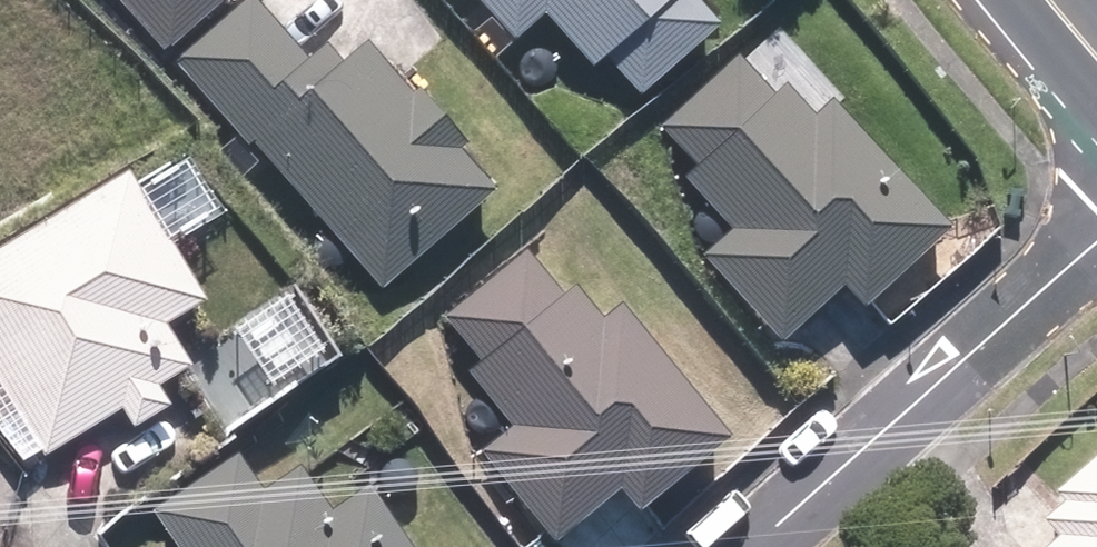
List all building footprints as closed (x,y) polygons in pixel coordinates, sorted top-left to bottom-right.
[(165,54),(221,0),(118,0),(165,54)] [(466,143),(366,34),(343,54),(325,34),(303,54),(254,0),(242,0),(173,63),(384,294),(499,189),(461,148),(466,143)] [(513,42),(540,18),(586,68),(599,55),(643,103),(724,28),(698,0),(474,0),(513,42)] [(707,251),(779,345),(845,294),(858,311),(951,233),(845,98),(817,120),(788,82),(775,92),(743,51),(653,121),(694,174),(680,185),(730,233),(707,251)] [(175,415),(162,392),(196,372),(169,323),(208,301),(136,174),(0,251),(0,387),(43,463),(120,420),(131,440),(175,415)] [(733,445),(624,311),(598,332),(523,240),(433,313),(476,365),(465,374),(510,429),(478,455),(553,546),(562,546),(622,498),(641,521),(733,445)] [(240,457),(154,516),(176,546),(409,546),(370,490),(328,519),(296,472),(265,493),(240,457)] [(1037,515),(1055,535),(1042,546),(1096,546),(1096,460),(1037,515)]
